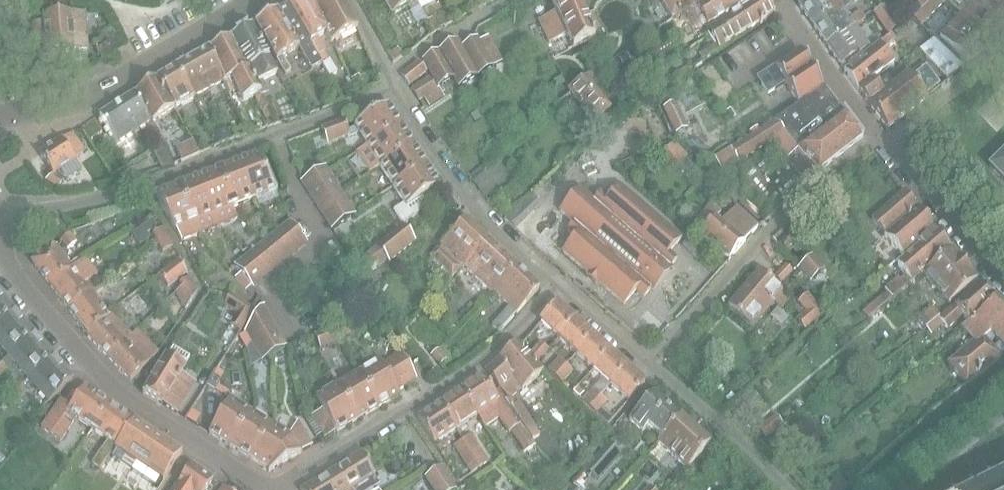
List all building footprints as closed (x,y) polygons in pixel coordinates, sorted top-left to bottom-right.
[(323,48),(317,38),(325,32),(321,24),(324,23),(312,0),(294,0),(287,4),(322,62),(328,59),(324,52),(322,48),(323,48)] [(325,32),(331,42),(357,28),(342,0),(312,0),(324,23),(321,24),(325,32)] [(413,0),(383,0),(391,15),(407,6),(411,12),(409,13),(417,26),(426,21),(423,15),(416,4),(416,5),(413,0)] [(594,38),(578,0),(551,0),(558,13),(541,20),(551,42),(567,34),(573,47),(594,38)] [(671,19),(695,5),(705,0),(661,0),(671,19)] [(756,0),(705,0),(695,5),(707,26),(716,20),(719,24),(756,0)] [(707,32),(718,49),(773,14),(775,13),(768,0),(756,0),(719,24),(707,32)] [(841,5),(838,0),(803,0),(798,4),(812,25),(841,5)] [(942,0),(930,0),(920,10),(912,18),(920,25),(943,3),(942,1),(943,1),(942,0)] [(930,0),(914,0),(920,10),(930,0)] [(955,13),(959,16),(988,43),(1003,26),(1003,21),(982,0),(973,0),(961,13),(958,10),(955,13)] [(1003,21),(1003,0),(982,0),(1003,21)] [(287,4),(254,22),(282,70),(287,68),(281,57),(298,47),(311,69),(317,65),(323,76),(328,73),(322,62),(287,4)] [(885,4),(875,10),(876,11),(873,14),(887,34),(900,26),(885,4)] [(812,25),(826,46),(856,25),(865,18),(860,11),(850,18),(841,5),(812,25)] [(86,49),(86,41),(83,12),(46,15),(47,23),(35,24),(36,40),(48,39),(49,51),(86,49)] [(988,43),(959,16),(940,36),(969,63),(988,43)] [(260,93),(262,97),(268,93),(262,80),(276,72),(251,24),(229,37),(246,70),(248,69),(261,92),(260,93)] [(856,25),(826,46),(841,67),(870,47),(856,25)] [(878,87),(877,86),(872,80),(894,63),(882,49),(896,39),(892,34),(844,72),(863,99),(863,98),(878,87)] [(244,101),(254,95),(261,110),(265,119),(271,117),(267,107),(262,97),(260,93),(261,92),(248,69),(246,70),(229,37),(208,49),(224,80),(222,81),(228,92),(237,88),(244,101)] [(948,80),(963,67),(934,38),(920,51),(948,80)] [(477,39),(461,48),(477,76),(501,62),(491,44),(482,49),(477,39)] [(477,76),(461,48),(457,41),(423,61),(438,87),(453,78),(458,87),(477,76)] [(102,59),(112,52),(106,43),(96,50),(102,59)] [(190,97),(193,97),(222,81),(224,80),(208,49),(176,67),(190,97)] [(799,104),(823,89),(822,87),(823,87),(799,52),(757,79),(768,94),(784,83),(797,103),(798,103),(799,104)] [(586,77),(576,83),(567,89),(593,121),(610,108),(595,88),(593,89),(590,83),(597,79),(603,89),(616,80),(605,62),(585,75),(586,77)] [(408,85),(426,72),(419,63),(401,76),(408,85)] [(892,87),(908,73),(902,65),(885,79),(886,80),(892,87)] [(190,97),(176,67),(157,79),(174,109),(175,110),(194,98),(193,97),(190,97)] [(878,87),(863,98),(887,129),(927,98),(908,73),(892,87),(886,80),(877,86),(878,87)] [(363,85),(358,74),(351,78),(356,89),(363,85)] [(418,100),(437,89),(429,77),(411,89),(418,100)] [(153,123),(173,110),(174,109),(157,79),(135,93),(151,123),(161,140),(162,140),(153,123)] [(775,121),(776,122),(715,160),(723,173),(785,134),(799,151),(787,160),(805,182),(818,172),(819,172),(863,137),(825,87),(823,89),(799,104),(775,121)] [(151,123),(135,93),(99,115),(116,144),(142,127),(152,145),(161,140),(151,123)] [(675,103),(664,108),(671,124),(682,118),(675,103)] [(357,132),(367,146),(400,125),(388,105),(388,104),(353,126),(354,127),(354,126),(355,127),(347,130),(343,120),(342,121),(326,127),(332,142),(348,136),(348,137),(349,136),(349,135),(357,132)] [(367,146),(379,166),(413,145),(400,125),(367,146)] [(64,180),(55,174),(75,161),(74,159),(84,152),(72,133),(39,155),(52,176),(46,180),(58,188),(64,180)] [(181,161),(199,152),(192,140),(175,148),(181,161)] [(379,166),(392,186),(426,165),(413,145),(379,166)] [(989,167),(1003,183),(1003,152),(989,167)] [(276,190),(277,189),(254,154),(253,155),(238,161),(253,198),(276,189),(276,190)] [(238,161),(218,169),(232,206),(253,198),(238,161)] [(405,208),(440,186),(439,185),(426,165),(392,186),(405,206),(405,207),(405,208)] [(301,181),(308,194),(332,178),(324,166),(301,181)] [(232,206),(218,169),(198,177),(217,226),(237,218),(232,206)] [(198,177),(178,185),(197,234),(217,226),(198,177)] [(308,194),(316,205),(340,190),(332,178),(308,194)] [(178,185),(173,187),(156,193),(155,193),(154,193),(180,240),(197,234),(178,185)] [(681,239),(620,185),(608,199),(600,192),(593,200),(579,188),(559,211),(573,223),(567,231),(574,237),(562,252),(624,305),(636,291),(644,298),(651,289),(648,286),(666,266),(669,268),(677,259),(669,253),(681,239)] [(316,205),(323,217),(347,202),(340,190),(316,205)] [(870,218),(884,235),(902,256),(917,244),(918,246),(935,229),(902,191),(870,218)] [(515,228),(541,203),(531,192),(505,217),(515,228)] [(347,202),(323,217),(331,230),(355,214),(347,202)] [(729,259),(744,241),(721,222),(715,217),(720,211),(710,203),(691,227),(729,259)] [(721,222),(744,241),(758,225),(736,206),(721,222)] [(78,217),(80,220),(88,214),(86,211),(78,217)] [(491,242),(466,218),(441,244),(443,246),(440,249),(438,247),(430,256),(452,277),(463,265),(467,268),(491,242)] [(307,243),(289,221),(278,230),(296,252),(307,243)] [(151,235),(156,243),(157,241),(167,236),(163,229),(157,232),(152,224),(131,235),(140,248),(149,242),(147,238),(151,235)] [(378,246),(387,258),(390,261),(415,241),(402,226),(378,246)] [(917,244),(902,256),(905,259),(897,265),(906,276),(900,281),(898,279),(884,290),(886,292),(863,313),(868,319),(922,272),(923,273),(951,249),(935,229),(918,246),(917,244)] [(267,239),(285,261),(296,252),(278,230),(267,239)] [(69,232),(60,240),(67,249),(76,241),(69,232)] [(156,243),(162,254),(173,246),(167,236),(157,241),(156,243)] [(267,239),(256,248),(274,270),(285,261),(267,239)] [(492,293),(494,291),(516,266),(491,242),(467,268),(492,293)] [(31,262),(50,287),(72,269),(54,245),(31,262)] [(256,248),(246,257),(263,278),(274,270),(256,248)] [(951,249),(923,273),(948,303),(967,287),(970,292),(981,283),(977,279),(951,249)] [(370,253),(354,265),(364,276),(379,264),(370,252),(370,253)] [(824,269),(811,254),(796,268),(807,283),(824,269)] [(263,278),(246,257),(234,266),(252,288),(263,278)] [(167,287),(173,283),(186,272),(180,258),(158,276),(167,287)] [(72,269),(50,287),(68,310),(91,292),(93,291),(88,284),(98,276),(86,260),(75,267),(72,269)] [(773,275),(781,283),(792,271),(784,263),(773,275)] [(491,325),(499,332),(539,287),(516,266),(494,291),(509,305),(491,325)] [(781,309),(789,299),(782,293),(783,291),(759,271),(728,307),(752,328),(773,303),(781,309)] [(185,310),(197,291),(189,277),(178,282),(180,286),(175,292),(185,310)] [(944,324),(947,328),(961,315),(968,323),(996,300),(981,283),(970,292),(938,318),(937,317),(925,328),(930,335),(944,324)] [(68,310),(87,336),(109,315),(108,315),(91,292),(68,310)] [(240,332),(253,310),(231,296),(225,307),(237,314),(230,326),(240,332)] [(806,313),(797,321),(806,330),(823,313),(807,296),(798,304),(806,313)] [(12,311),(0,297),(0,322),(12,311)] [(996,300),(968,323),(961,328),(973,341),(946,363),(965,386),(989,366),(994,360),(1003,352),(1003,308),(996,300)] [(541,322),(558,337),(574,319),(557,304),(541,322)] [(245,331),(250,340),(275,326),(263,306),(259,308),(245,331)] [(937,317),(939,316),(931,307),(918,319),(925,328),(937,317)] [(8,355),(32,334),(12,311),(0,322),(0,346),(8,355)] [(87,337),(108,358),(130,336),(109,315),(87,336),(87,337)] [(558,337),(575,353),(592,335),(574,319),(558,337)] [(352,321),(333,328),(338,342),(357,335),(352,321)] [(275,326),(250,340),(262,360),(286,346),(275,326)] [(338,342),(333,328),(314,335),(320,349),(338,342)] [(8,355),(28,378),(52,357),(32,334),(8,355)] [(593,369),(609,351),(592,335),(575,353),(593,369)] [(130,336),(108,358),(130,380),(152,358),(130,336)] [(501,357),(528,385),(543,372),(516,342),(501,357)] [(538,359),(546,349),(539,343),(531,353),(538,359)] [(430,355),(439,365),(448,357),(439,347),(430,355)] [(593,369),(610,384),(626,366),(609,351),(593,369)] [(177,413),(196,383),(181,373),(185,366),(166,354),(143,393),(177,413)] [(52,357),(28,378),(49,401),(72,380),(52,357)] [(486,371),(499,389),(507,399),(511,397),(522,388),(523,390),(528,385),(501,357),(486,371)] [(558,359),(549,369),(555,375),(564,365),(558,359)] [(358,373),(378,408),(399,395),(379,361),(358,373)] [(564,365),(555,375),(562,381),(571,371),(564,365)] [(626,366),(610,384),(628,401),(644,382),(626,366)] [(358,373),(337,385),(357,420),(378,408),(358,373)] [(460,390),(477,416),(484,427),(498,417),(508,431),(509,430),(524,452),(535,445),(531,439),(537,436),(511,397),(507,399),(499,389),(493,393),(481,376),(460,390)] [(18,400),(27,392),(20,384),(11,391),(18,400)] [(357,420),(337,385),(316,398),(323,409),(336,432),(357,420)] [(92,429),(108,405),(83,388),(70,406),(60,399),(40,427),(59,440),(75,417),(92,429)] [(460,390),(439,404),(456,429),(477,416),(460,390)] [(598,396),(592,390),(583,399),(590,406),(598,396)] [(662,436),(680,416),(653,392),(629,418),(643,431),(648,424),(662,436)] [(598,396),(590,406),(597,412),(605,402),(598,396)] [(208,433),(229,446),(250,412),(229,399),(208,433)] [(435,443),(456,429),(439,404),(418,418),(435,443)] [(108,405),(92,429),(108,440),(91,463),(100,469),(115,448),(126,455),(145,428),(134,421),(133,422),(108,405)] [(325,439),(336,432),(323,409),(311,416),(325,439)] [(229,446),(250,459),(271,425),(250,412),(229,446)] [(766,439),(783,425),(775,415),(758,429),(766,439)] [(680,416),(662,436),(658,442),(687,468),(711,442),(681,416),(680,416)] [(297,421),(289,436),(291,437),(300,453),(301,453),(301,452),(312,446),(297,421)] [(291,437),(289,436),(271,425),(250,459),(268,470),(267,471),(268,472),(300,453),(291,437)] [(162,480),(173,464),(181,452),(145,428),(126,455),(162,480)] [(489,460),(471,434),(463,439),(481,466),(489,460)] [(470,473),(481,466),(463,439),(452,446),(470,473)] [(583,469),(597,481),(620,455),(607,443),(583,469)] [(331,471),(343,489),(354,489),(353,489),(375,475),(361,453),(331,471)] [(212,481),(190,466),(173,489),(179,489),(182,486),(188,489),(206,489),(212,481)] [(425,477),(434,489),(453,489),(455,488),(442,467),(425,477)] [(331,471),(301,489),(343,489),(331,471)] [(1001,474),(1003,479),(989,486),(987,481),(984,482),(986,487),(981,489),(1003,489),(1003,473),(1001,474)] [(823,489),(844,489),(848,486),(838,475),(823,489)]
